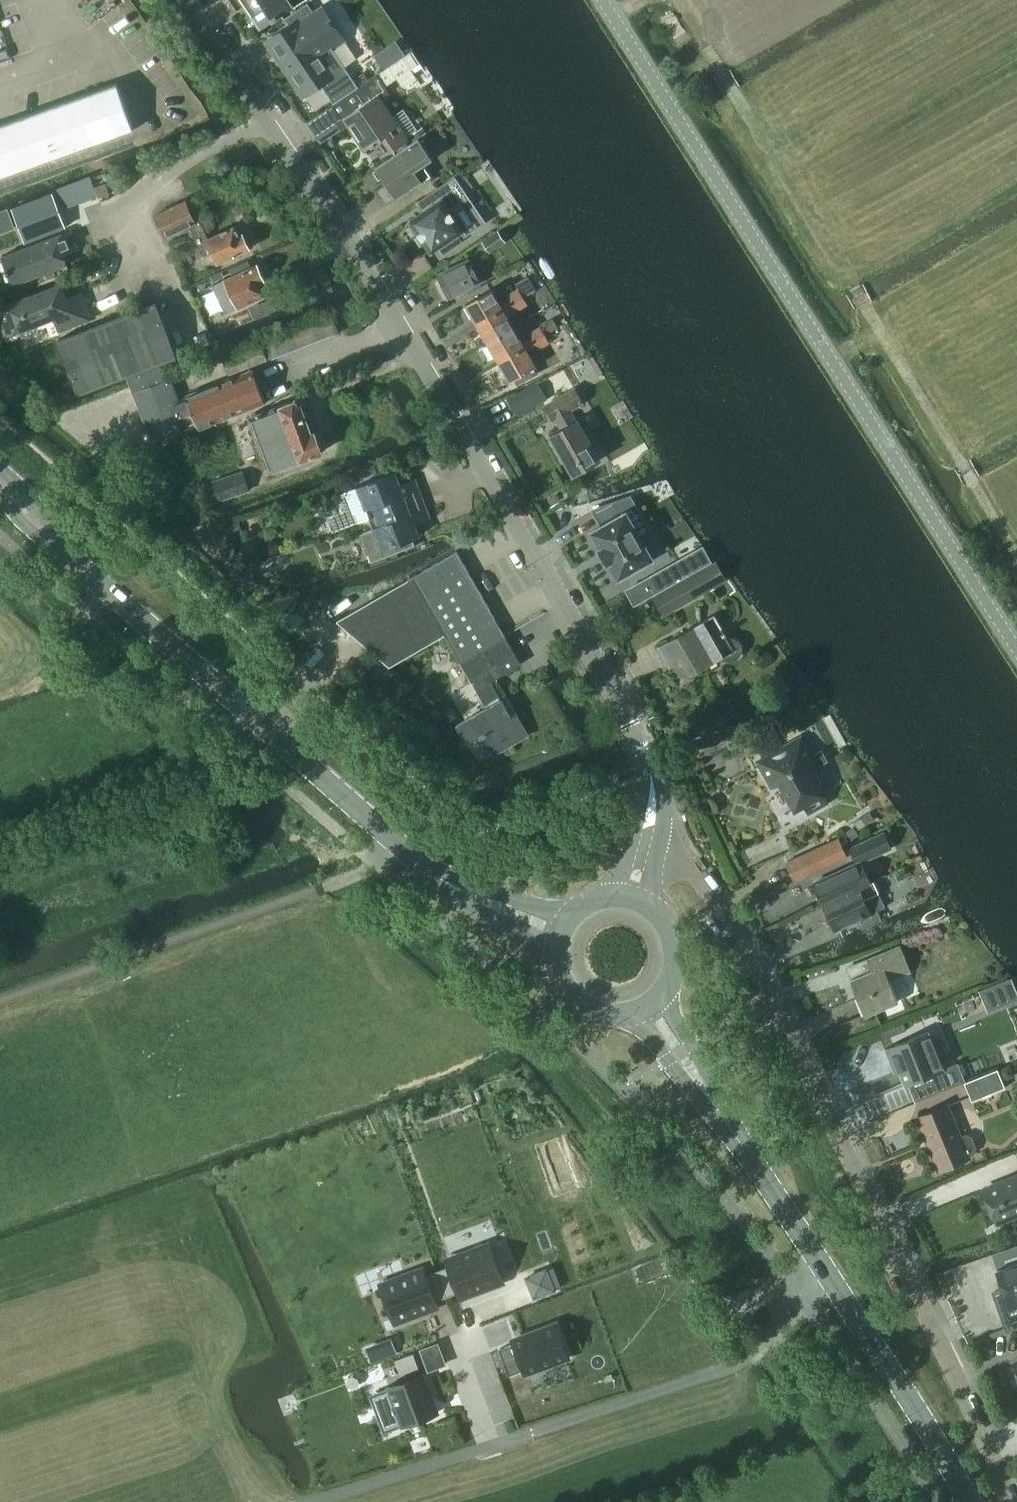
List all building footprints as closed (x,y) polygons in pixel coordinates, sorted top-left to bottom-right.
[(237,11),(244,6),(260,29),(294,6),(290,0),(230,0),(237,11)] [(315,14),(307,3),(284,18),(290,26),(267,41),(279,58),(282,63),(304,95),(320,84),(333,104),(335,103),(354,90),(358,87),(331,47),(343,39),(333,24),(333,23),(330,19),(323,9),(315,14)] [(354,90),(335,103),(333,104),(326,108),(338,125),(347,119),(350,123),(348,124),(364,149),(370,144),(372,147),(376,144),(374,142),(382,136),(391,150),(407,139),(379,97),(388,91),(384,85),(394,78),(387,68),(358,87),(354,90)] [(0,125),(0,178),(134,130),(117,84),(0,125)] [(422,128),(410,136),(413,142),(426,133),(422,128)] [(376,190),(386,205),(429,176),(422,165),(431,159),(418,139),(376,168),(386,184),(376,190)] [(425,210),(410,220),(431,251),(438,247),(443,244),(447,250),(461,241),(456,235),(462,231),(465,235),(482,223),(466,199),(461,202),(447,181),(419,201),(425,210)] [(95,186),(99,197),(110,194),(106,182),(95,186)] [(52,193),(12,208),(25,242),(65,227),(52,193)] [(246,238),(243,237),(241,234),(237,225),(208,238),(199,219),(195,221),(185,201),(155,215),(165,237),(190,225),(203,256),(213,251),(218,263),(249,249),(247,246),(248,243),(246,238)] [(7,208),(0,211),(0,229),(1,232),(14,228),(7,208)] [(76,244),(71,230),(2,257),(13,285),(67,264),(61,250),(76,244)] [(497,232),(483,242),(489,252),(504,242),(497,232)] [(232,275),(213,284),(227,312),(238,307),(239,307),(265,295),(269,293),(264,282),(264,281),(263,280),(265,275),(266,275),(262,268),(257,266),(256,264),(251,266),(247,259),(229,268),(232,275)] [(439,276),(449,296),(478,281),(469,262),(439,276)] [(491,289),(465,304),(477,324),(523,297),(536,290),(530,281),(519,287),(506,295),(508,298),(499,303),(491,289)] [(3,305),(5,309),(8,317),(0,320),(7,336),(53,318),(58,331),(92,319),(87,304),(72,310),(61,283),(3,305)] [(523,297),(477,324),(488,343),(513,328),(507,317),(527,305),(523,297)] [(78,395),(126,376),(160,363),(176,357),(156,303),(57,340),(78,395)] [(513,328),(488,343),(499,362),(545,335),(540,327),(528,334),(531,338),(522,343),(513,328)] [(204,333),(193,337),(198,348),(209,344),(204,333)] [(545,335),(499,362),(510,381),(536,367),(526,351),(535,346),(537,350),(550,343),(545,335)] [(223,358),(227,370),(229,374),(266,360),(260,344),(223,358)] [(160,363),(126,376),(152,442),(197,424),(198,428),(265,403),(252,369),(186,395),(187,397),(178,400),(170,379),(166,380),(160,363)] [(534,368),(513,380),(516,385),(538,375),(534,368)] [(507,398),(515,412),(536,400),(528,386),(507,398)] [(582,402),(575,389),(545,407),(552,420),(556,418),(562,429),(551,435),(574,474),(599,460),(576,420),(575,421),(568,410),(582,402)] [(300,404),(293,400),(260,413),(248,418),(269,472),(322,452),(321,450),(325,445),(326,445),(321,434),(315,433),(314,431),(311,433),(300,404)] [(213,481),(219,500),(249,490),(243,471),(213,481)] [(357,486),(344,491),(356,523),(369,519),(422,498),(418,487),(415,478),(407,481),(404,487),(400,486),(400,484),(395,473),(391,474),(357,486)] [(602,526),(592,532),(601,548),(599,549),(607,562),(609,561),(618,578),(651,559),(643,545),(644,545),(639,536),(633,526),(633,527),(626,514),(629,513),(630,515),(634,512),(633,510),(636,508),(630,497),(593,510),(602,526)] [(373,529),(359,534),(370,563),(415,545),(412,538),(419,535),(415,524),(413,523),(416,518),(422,521),(430,518),(422,498),(369,519),(373,529)] [(335,516),(327,519),(332,532),(337,530),(340,529),(335,516)] [(238,522),(222,528),(226,539),(242,534),(238,522)] [(679,560),(636,585),(645,600),(710,562),(702,548),(680,561),(679,560)] [(489,679),(498,673),(500,676),(521,664),(456,551),(366,603),(363,597),(353,602),(357,608),(337,620),(389,666),(445,634),(487,707),(456,725),(466,743),(480,735),(492,755),(510,745),(507,742),(525,731),(528,735),(528,734),(516,713),(511,716),(489,679)] [(653,597),(664,615),(727,581),(725,577),(716,562),(653,597)] [(250,569),(239,574),(244,589),(256,585),(250,569)] [(661,644),(672,663),(684,656),(687,662),(685,663),(691,675),(723,656),(727,659),(732,659),(733,659),(737,656),(740,652),(741,652),(741,651),(740,651),(740,646),(738,642),(738,641),(737,641),(733,639),(728,639),(725,635),(726,634),(724,631),(714,614),(661,644)] [(800,737),(759,761),(769,780),(775,776),(794,809),(803,804),(808,811),(826,801),(803,761),(811,757),(800,737)] [(823,905),(871,884),(861,863),(890,850),(884,834),(851,849),(857,864),(814,884),(823,905)] [(795,881),(826,867),(846,858),(838,839),(817,848),(786,862),(795,881)] [(882,921),(871,897),(878,894),(873,883),(871,884),(823,905),(834,930),(858,920),(862,930),(882,921)] [(864,1014),(898,1001),(889,980),(910,971),(899,947),(869,960),(875,972),(851,981),(864,1014)] [(988,1011),(1016,999),(1016,992),(1011,978),(980,990),(988,1011)] [(905,1086),(944,1069),(928,1032),(885,1049),(894,1073),(899,1071),(905,1086)] [(1003,1081),(1011,1077),(1013,1072),(1010,1064),(998,1069),(1003,1081)] [(972,1102),(1006,1088),(998,1069),(964,1083),(972,1102)] [(947,1105),(916,1117),(939,1170),(969,1158),(968,1155),(974,1153),(976,1148),(971,1137),(966,1134),(960,1137),(947,1105)] [(1015,1215),(1016,1214),(1016,1176),(981,1190),(995,1224),(1015,1215)] [(450,1265),(437,1270),(447,1297),(460,1292),(462,1297),(501,1282),(499,1277),(503,1276),(493,1249),(489,1250),(487,1245),(448,1260),(450,1265)] [(992,1292),(1000,1314),(1006,1332),(1016,1328),(1016,1264),(996,1271),(1002,1289),(992,1292)] [(384,1289),(380,1291),(390,1317),(394,1316),(396,1321),(436,1307),(433,1301),(447,1297),(437,1270),(424,1275),(422,1269),(382,1284),(384,1289)] [(546,1269),(526,1277),(534,1297),(554,1290),(554,1289),(546,1270),(546,1269)] [(514,1343),(499,1349),(509,1375),(524,1369),(525,1373),(568,1357),(556,1324),(513,1340),(514,1343)] [(393,1341),(366,1351),(370,1362),(397,1352),(393,1341)] [(413,1354),(396,1360),(401,1373),(417,1367),(413,1354)] [(388,1391),(373,1396),(385,1429),(400,1423),(401,1426),(402,1427),(434,1415),(439,1413),(434,1399),(424,1373),(387,1387),(387,1388),(388,1391)]
